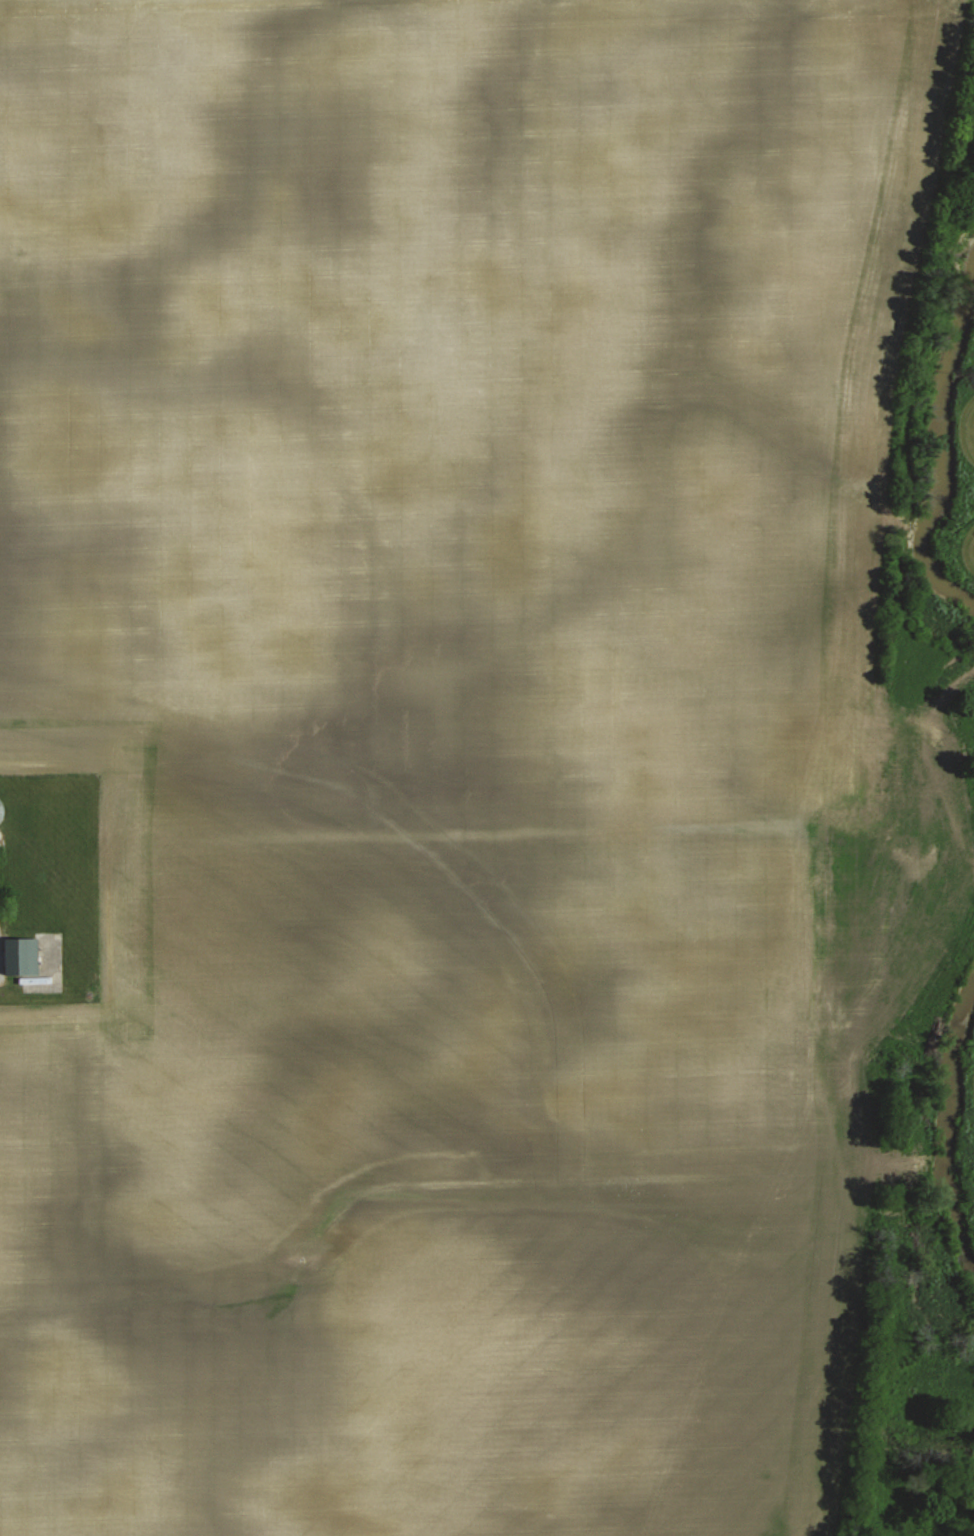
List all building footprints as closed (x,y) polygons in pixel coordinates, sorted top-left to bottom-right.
[(6,938),(6,975),(39,975),(39,938),(6,938)]
